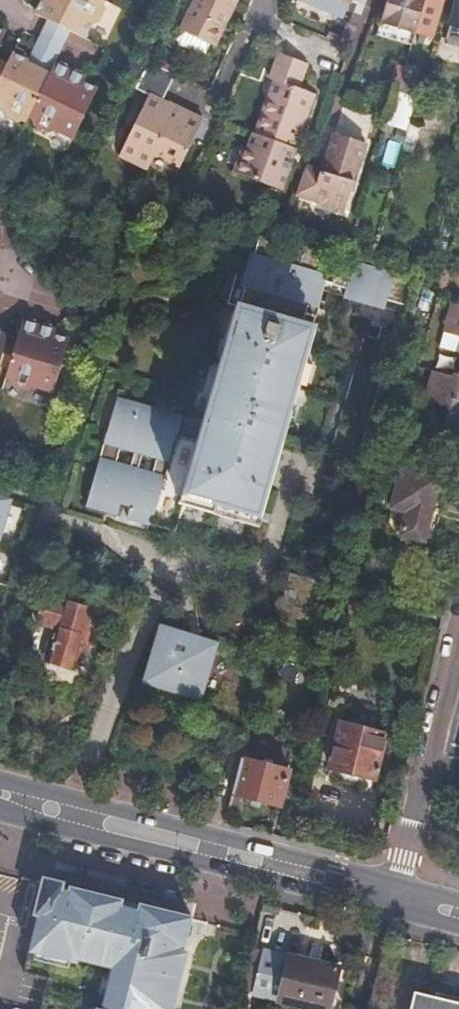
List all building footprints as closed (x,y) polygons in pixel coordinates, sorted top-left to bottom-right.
[(83,40),(89,27),(96,27),(101,14),(99,8),(101,2),(97,0),(38,0),(33,9),(30,15),(45,23),(56,28),(67,33),(83,40)] [(214,48),(223,28),(220,27),(226,13),(229,14),(236,0),(194,0),(179,32),(214,48)] [(349,0),(299,0),(299,2),(342,18),(349,0)] [(422,0),(385,0),(379,21),(413,32),(418,14),(422,0)] [(418,14),(425,16),(427,7),(425,4),(427,0),(422,0),(418,14)] [(449,24),(458,27),(458,0),(456,0),(449,24)] [(56,28),(45,23),(28,55),(49,65),(52,66),(67,33),(56,28)] [(21,121),(49,65),(28,55),(13,48),(8,59),(0,74),(0,119),(10,123),(15,121),(19,123),(21,121)] [(235,174),(278,190),(292,151),(279,145),(283,135),(291,138),(308,95),(296,90),(305,66),(276,54),(266,79),(277,83),(271,99),(267,98),(253,135),(251,134),(235,174)] [(145,62),(132,90),(143,96),(162,104),(175,77),(145,62)] [(403,64),(395,91),(411,95),(418,68),(403,64)] [(49,65),(21,121),(24,120),(28,122),(29,129),(42,135),(47,132),(67,142),(92,93),(79,85),(81,79),(61,69),(52,66),(49,65)] [(162,104),(143,96),(117,155),(146,168),(153,154),(172,109),(162,104)] [(172,109),(153,154),(179,166),(200,120),(172,109)] [(303,168),(294,194),(342,212),(351,183),(350,183),(354,169),(355,169),(363,145),(332,136),(325,160),(326,160),(321,175),(303,168)] [(256,513),(328,254),(258,235),(206,424),(115,399),(86,503),(176,527),(185,494),(256,513)] [(451,301),(442,331),(458,336),(458,303),(451,301)] [(6,374),(6,376),(11,378),(14,385),(27,389),(33,384),(53,389),(67,338),(54,334),(57,327),(42,323),(23,318),(17,339),(6,374)] [(6,374),(17,339),(6,337),(0,358),(0,372),(6,374)] [(409,370),(413,358),(402,354),(398,367),(409,370)] [(457,371),(452,370),(451,375),(431,370),(424,398),(447,406),(441,423),(458,428),(458,362),(457,371)] [(435,520),(436,517),(442,497),(432,495),(437,478),(400,466),(390,506),(384,529),(431,542),(435,520)] [(38,504),(0,493),(0,634),(38,504)] [(280,599),(311,607),(319,578),(289,570),(280,599)] [(54,625),(44,658),(38,655),(29,682),(85,699),(93,672),(77,667),(87,630),(71,624),(69,630),(54,625)] [(192,690),(206,649),(164,636),(150,677),(192,690)] [(372,777),(383,731),(337,719),(326,765),(372,777)] [(231,791),(238,794),(276,804),(287,768),(246,757),(248,749),(242,749),(231,791)] [(228,801),(227,806),(234,809),(238,794),(231,791),(228,801)] [(109,966),(100,1007),(96,1007),(95,1008),(173,1008),(186,951),(183,951),(191,916),(44,881),(36,913),(39,914),(30,950),(74,961),(75,958),(109,966)] [(309,1008),(330,1008),(340,966),(290,954),(290,956),(264,950),(253,995),(309,1008)] [(415,991),(411,1008),(458,1008),(458,1002),(415,991)]
